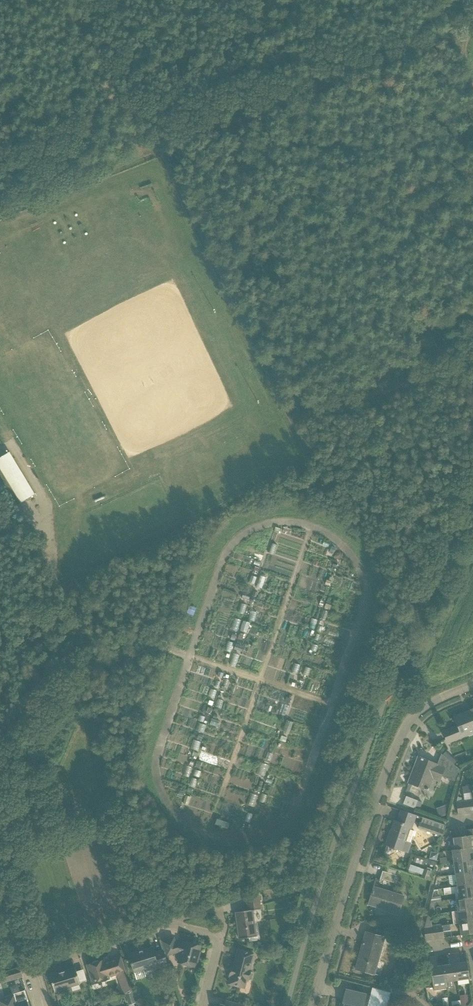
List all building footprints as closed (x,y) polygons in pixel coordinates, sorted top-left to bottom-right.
[(34,494),(9,452),(0,457),(0,470),(20,503),(34,494)] [(196,607),(189,605),(187,612),(193,615),(196,607)] [(226,617),(222,631),(229,632),(232,619),(226,617)] [(447,741),(447,742),(467,734),(466,730),(472,727),(472,709),(468,711),(469,713),(455,719),(457,726),(443,732),(447,741)] [(189,750),(194,742),(188,739),(183,747),(189,750)] [(454,781),(459,769),(441,754),(437,764),(418,757),(408,783),(425,789),(430,778),(439,781),(441,776),(454,781)] [(463,787),(464,799),(472,798),(472,786),(463,787)] [(417,800),(406,796),(403,804),(414,808),(417,800)] [(464,801),(462,801),(464,814),(470,813),(468,800),(464,801)] [(460,802),(456,802),(458,815),(464,814),(462,801),(460,802)] [(437,809),(439,816),(447,812),(445,806),(437,809)] [(386,845),(388,846),(389,848),(392,849),(395,848),(408,852),(411,843),(409,843),(413,831),(408,829),(410,824),(412,825),(413,821),(399,817),(397,822),(394,821),(386,845)] [(421,817),(418,823),(416,828),(441,837),(445,825),(421,817)] [(227,828),(228,824),(217,819),(215,824),(227,828)] [(455,850),(471,848),(470,841),(472,840),(472,829),(466,830),(467,836),(453,838),(455,850)] [(452,850),(453,860),(453,862),(470,860),(470,859),(469,853),(472,852),(471,848),(455,850),(452,850)] [(423,865),(424,863),(434,866),(435,862),(425,858),(424,860),(415,857),(413,862),(423,865)] [(453,862),(455,874),(472,872),(471,866),(472,865),(472,859),(470,859),(470,860),(453,862)] [(423,869),(419,868),(410,865),(408,870),(409,870),(408,872),(418,875),(418,873),(421,874),(420,877),(430,881),(433,870),(426,867),(426,870),(423,869)] [(393,883),(395,875),(382,871),(380,879),(393,883)] [(455,874),(457,887),(472,884),(472,878),(472,872),(455,874)] [(457,887),(459,898),(459,899),(472,897),(472,884),(457,887)] [(403,896),(373,887),(371,894),(372,894),(369,904),(382,909),(382,910),(397,915),(403,896)] [(239,939),(249,938),(256,936),(253,910),(261,909),(259,895),(246,897),(248,910),(235,912),(239,939)] [(451,912),(472,909),(472,903),(472,902),(472,897),(459,899),(459,898),(456,899),(457,911),(451,912)] [(451,912),(453,924),(459,923),(472,921),(472,909),(451,912)] [(423,928),(430,927),(431,927),(430,915),(427,916),(423,928)] [(459,923),(461,935),(472,933),(472,921),(459,923)] [(449,924),(435,926),(437,939),(444,938),(443,931),(450,930),(449,924)] [(430,927),(423,928),(425,941),(431,940),(430,927)] [(356,969),(365,972),(373,974),(383,937),(366,933),(363,942),(362,944),(356,969)] [(173,938),(163,942),(167,955),(177,952),(181,953),(178,962),(196,967),(199,955),(198,954),(200,946),(184,942),(183,945),(177,943),(175,944),(173,938)] [(153,969),(167,965),(163,950),(154,953),(152,947),(128,954),(134,972),(143,969),(145,975),(154,972),(153,969)] [(229,984),(239,986),(245,988),(247,980),(248,980),(248,979),(250,979),(251,974),(250,973),(250,971),(249,970),(253,954),(238,950),(233,966),(232,966),(229,976),(231,977),(229,984)] [(458,953),(453,954),(457,980),(469,978),(467,962),(459,963),(458,953)] [(449,964),(443,965),(446,988),(451,987),(450,981),(457,980),(453,954),(448,955),(449,964)] [(435,956),(429,957),(434,991),(446,989),(446,988),(443,965),(437,966),(435,956)] [(87,965),(90,975),(93,984),(109,979),(108,977),(116,975),(123,995),(125,994),(132,992),(121,957),(104,962),(103,961),(87,965)] [(10,971),(0,974),(0,976),(2,982),(22,976),(19,968),(10,971)] [(54,992),(55,991),(80,984),(75,968),(49,976),(54,992)] [(390,992),(372,987),(367,1005),(387,1005),(390,992)] [(365,994),(345,990),(342,1003),(344,1004),(343,1005),(363,1005),(365,994)] [(132,992),(125,994),(128,1005),(132,1004),(136,1003),(132,992)] [(467,994),(459,995),(461,1005),(464,1005),(468,1000),(467,994)] [(0,999),(0,1005),(28,1005),(26,1000),(16,1003),(14,995),(0,999)]
